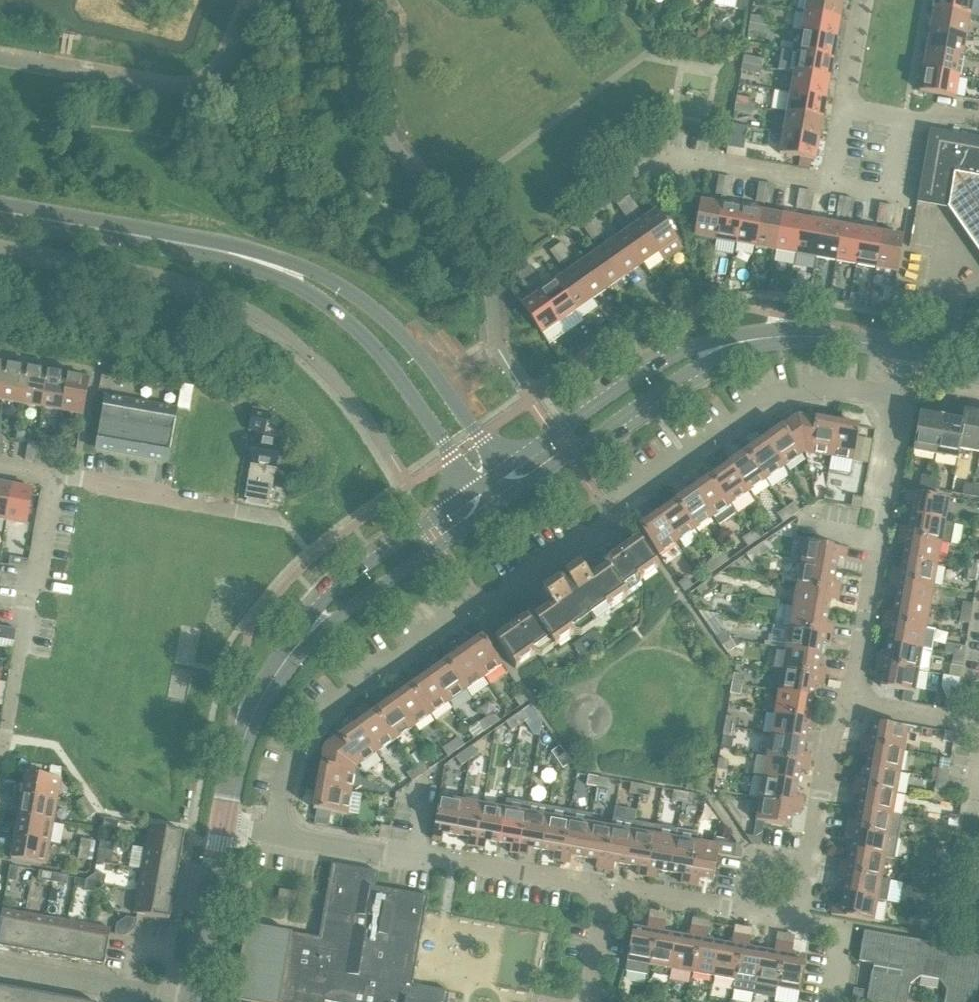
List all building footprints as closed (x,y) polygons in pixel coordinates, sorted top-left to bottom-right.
[(749,0),(712,0),(710,8),(712,8),(712,5),(747,11),(749,0)] [(843,0),(806,0),(804,13),(839,19),(843,0)] [(972,0),(935,0),(934,10),(969,16),(972,0)] [(965,36),(969,16),(934,10),(930,30),(965,36)] [(836,39),(839,19),(804,13),(800,33),(836,39)] [(768,27),(769,20),(750,16),(749,24),(768,27)] [(766,34),(768,27),(749,24),(748,31),(766,34)] [(962,57),(965,36),(930,30),(926,50),(962,57)] [(832,60),(836,39),(800,33),(797,54),(832,60)] [(958,77),(962,57),(926,50),(923,70),(958,77)] [(829,79),(832,60),(797,54),(793,73),(829,79)] [(761,67),(762,60),(743,56),(742,64),(761,67)] [(759,74),(761,67),(742,64),(741,71),(759,74)] [(954,97),(958,77),(923,70),(919,91),(954,97)] [(825,99),(829,79),(793,73),(790,93),(825,99)] [(822,119),(825,99),(790,93),(786,113),(822,119)] [(753,107),(755,100),(736,97),(735,104),(753,107)] [(752,115),(753,107),(735,104),(734,112),(752,115)] [(818,140),(822,119),(786,113),(783,133),(818,140)] [(929,130),(916,204),(950,210),(956,177),(978,181),(978,139),(929,130)] [(814,160),(818,140),(783,133),(779,154),(814,160)] [(745,158),(746,150),(728,147),(726,155),(745,158)] [(723,196),(726,177),(718,176),(715,194),(723,196)] [(730,197),(733,178),(726,177),(723,196),(730,197)] [(950,210),(978,251),(978,181),(956,177),(950,210)] [(763,203),(766,184),(759,183),(755,201),(763,203)] [(770,204),(773,186),(766,184),(763,203),(770,204)] [(803,210),(807,191),(799,190),(795,208),(803,210)] [(811,211),(814,193),(807,191),(803,210),(811,211)] [(639,211),(629,196),(623,200),(633,215),(639,211)] [(843,217),(847,198),(839,197),(836,216),(843,217)] [(851,218),(854,200),(847,198),(843,217),(851,218)] [(633,215),(623,200),(616,205),(627,220),(633,215)] [(715,240),(721,205),(700,201),(694,236),(715,240)] [(884,224),(887,206),(879,204),(876,223),(884,224)] [(735,244),(742,208),(721,205),(715,240),(735,244)] [(891,225),(894,207),(887,206),(884,224),(891,225)] [(755,247),(761,212),(742,208),(735,244),(755,247)] [(682,249),(656,211),(639,223),(659,252),(659,253),(665,261),(682,249)] [(777,251),(783,216),(761,212),(755,247),(777,251)] [(796,254),(802,219),(783,216),(777,251),(796,254)] [(606,235),(595,219),(589,224),(600,239),(606,235)] [(815,258),(821,222),(802,219),(796,254),(815,258)] [(836,261),(842,226),(821,222),(815,258),(836,261)] [(659,252),(639,223),(622,235),(642,264),(659,253),(659,252)] [(600,239),(589,224),(583,228),(594,243),(600,239)] [(855,265),(861,230),(842,226),(836,261),(855,265)] [(876,268),(882,233),(861,230),(855,265),(876,268)] [(896,272),(902,237),(882,233),(876,268),(896,272)] [(642,264),(622,235),(605,247),(625,276),(642,264)] [(573,258),(562,242),(556,247),(567,262),(573,258)] [(567,262),(556,247),(549,251),(560,267),(567,262)] [(625,276),(605,247),(589,258),(609,287),(625,276)] [(609,287),(589,258),(572,270),(593,299),(609,287)] [(539,281),(528,266),(523,270),(533,285),(539,281)] [(533,285),(523,270),(516,275),(527,290),(533,285)] [(593,299),(572,270),(555,281),(576,311),(593,299)] [(576,311),(555,281),(539,293),(559,322),(576,311)] [(559,322),(539,293),(521,305),(542,335),(559,322)] [(22,404),(28,369),(8,366),(2,401),(22,404)] [(42,408),(48,373),(28,369),(22,404),(42,408)] [(62,411),(68,376),(48,373),(42,408),(62,411)] [(83,415),(89,380),(68,376),(62,411),(83,415)] [(167,463),(177,410),(105,397),(95,450),(167,463)] [(267,413),(252,410),(249,430),(264,432),(267,413)] [(956,459),(964,412),(963,412),(962,422),(943,418),(943,417),(942,416),(935,455),(956,459)] [(964,412),(956,459),(957,459),(959,449),(978,453),(978,415),(964,412)] [(935,455),(942,416),(940,416),(940,418),(919,414),(912,451),(935,455)] [(805,452),(797,416),(763,439),(783,468),(805,452)] [(831,457),(837,423),(797,416),(805,452),(831,457)] [(853,461),(859,427),(837,423),(831,457),(853,461)] [(272,487),(277,456),(281,436),(256,431),(245,494),(244,499),(269,503),(272,487)] [(783,468),(763,439),(746,452),(765,480),(783,468)] [(32,461),(36,443),(28,442),(25,460),(32,461)] [(40,463),(43,444),(36,443),(32,461),(40,463)] [(73,468),(76,450),(69,449),(65,467),(73,468)] [(765,480),(746,452),(728,464),(748,493),(765,480)] [(748,493),(728,464),(710,477),(730,505),(748,493)] [(929,489),(931,477),(921,476),(919,487),(929,489)] [(730,505),(710,477),(692,489),(712,517),(712,518),(718,526),(736,514),(730,505)] [(939,491),(941,479),(931,477),(929,489),(939,491)] [(971,497),(973,485),(964,483),(962,495),(971,497)] [(12,486),(0,484),(0,520),(6,521),(12,486)] [(26,525),(32,490),(12,486),(6,521),(26,525)] [(712,517),(692,489),(675,501),(695,530),(712,518),(712,517)] [(944,522),(948,500),(906,492),(904,502),(912,503),(910,516),(944,522)] [(861,508),(862,498),(853,496),(851,506),(861,508)] [(695,530),(675,501),(657,514),(677,542),(695,530)] [(799,511),(793,503),(785,509),(791,517),(799,511)] [(791,517),(785,509),(777,514),(783,522),(791,517)] [(677,542),(657,514),(639,527),(658,555),(677,542)] [(954,524),(944,522),(910,516),(908,528),(900,527),(899,536),(940,543),(950,545),(954,524)] [(764,536),(758,527),(750,533),(755,541),(764,536)] [(755,541),(750,533),(742,539),(747,547),(755,541)] [(937,564),(940,543),(899,536),(897,544),(905,546),(903,558),(937,564)] [(553,649),(573,635),(571,633),(605,609),(606,612),(626,598),(623,593),(658,568),(638,540),(601,566),(604,571),(589,582),(579,569),(567,577),(564,572),(550,581),(554,586),(542,595),(551,608),(536,619),(532,614),(495,640),(515,669),(550,644),(553,649)] [(835,570),(837,558),(845,559),(847,549),(805,542),(801,564),(835,570)] [(767,551),(762,543),(754,549),(759,557),(767,551)] [(759,557),(754,549),(745,554),(751,563),(759,557)] [(728,561),(723,552),(714,558),(720,566),(728,561)] [(27,568),(28,560),(10,557),(9,565),(27,568)] [(720,566),(714,558),(706,564),(712,572),(720,566)] [(933,586),(937,564),(903,558),(900,571),(892,570),(891,578),(933,586)] [(978,565),(978,562),(970,560),(968,570),(978,572),(978,565)] [(832,583),(835,570),(801,564),(797,586),(839,593),(840,584),(832,583)] [(976,582),(978,572),(968,570),(966,580),(976,582)] [(692,586),(686,578),(678,583),(684,592),(692,586)] [(717,586),(712,578),(704,584),(709,592),(717,586)] [(929,607),(933,586),(891,578),(889,587),(897,588),(895,601),(929,607)] [(709,592),(704,584),(695,589),(701,598),(709,592)] [(827,613),(829,600),(837,602),(839,593),(797,586),(793,607),(827,613)] [(925,628),(929,607),(895,601),(893,613),(885,612),(883,621),(925,628)] [(971,614),(972,605),(962,603),(961,613),(971,614)] [(825,625),(827,613),(793,607),(789,628),(831,636),(833,627),(825,625)] [(969,624),(971,614),(961,613),(959,623),(969,624)] [(935,630),(925,628),(883,621),(882,629),(890,631),(887,643),(922,649),(931,651),(935,630)] [(16,629),(0,627),(0,639),(14,641),(16,629)] [(820,655),(822,643),(830,644),(831,636),(789,628),(786,649),(820,655)] [(730,639),(724,631),(716,637),(721,645),(730,639)] [(502,665),(488,645),(482,636),(464,649),(483,678),(502,665)] [(735,648),(730,639),(721,645),(727,653),(735,648)] [(918,671),(922,649),(887,643),(885,656),(877,655),(876,663),(918,671)] [(963,657),(965,647),(955,645),(953,655),(963,657)] [(483,678),(464,649),(446,662),(466,690),(483,678)] [(818,668),(820,655),(786,649),(782,671),(824,678),(825,669),(818,668)] [(961,667),(963,657),(953,655),(951,665),(961,667)] [(466,690),(446,662),(428,674),(448,703),(466,690)] [(914,693),(918,671),(876,663),(874,672),(882,673),(880,687),(914,693)] [(812,698),(814,685),(822,687),(824,678),(782,671),(778,692),(812,698)] [(448,703),(428,674),(410,687),(430,715),(448,703)] [(741,686),(743,676),(733,674),(732,684),(741,686)] [(740,695),(741,686),(732,684),(730,694),(740,695)] [(430,715),(410,687),(393,699),(413,727),(430,715)] [(810,711),(812,698),(778,692),(774,714),(816,721),(818,713),(810,711)] [(528,701),(522,693),(514,699),(519,707),(528,701)] [(413,727),(393,699),(375,711),(395,740),(413,727)] [(954,711),(955,701),(946,699),(944,709),(954,711)] [(395,740),(375,711),(357,724),(377,752),(395,740)] [(527,719),(522,711),(513,717),(519,725),(527,719)] [(499,721),(494,713),(485,718),(491,726),(499,721)] [(815,730),(816,721),(774,714),(771,735),(805,741),(807,728),(815,730)] [(519,725),(513,717),(505,723),(511,731),(519,725)] [(734,728),(736,718),(726,717),(724,726),(734,728)] [(491,726),(485,718),(477,724),(483,732),(491,726)] [(903,751),(907,729),(873,723),(870,736),(863,735),(861,744),(903,751)] [(377,752),(357,724),(324,747),(356,768),(377,752)] [(732,738),(734,728),(724,726),(722,736),(732,738)] [(953,743),(954,733),(944,731),(943,741),(953,743)] [(802,754),(805,741),(771,735),(767,756),(809,764),(810,755),(802,754)] [(458,737),(450,743),(456,751),(464,745),(458,737)] [(456,751),(450,743),(442,749),(448,757),(456,751)] [(899,772),(903,751),(861,744),(860,752),(867,754),(865,766),(899,772)] [(477,754),(472,746),(463,752),(469,760),(477,754)] [(565,754),(559,746),(551,752),(557,760),(565,754)] [(351,791),(356,768),(324,747),(317,785),(351,791)] [(469,760),(463,752),(455,758),(461,766),(469,760)] [(571,763),(565,754),(557,760),(562,769),(571,763)] [(807,772),(809,764),(767,756),(763,778),(797,784),(799,771),(807,772)] [(726,771),(728,761),(718,759),(717,769),(726,771)] [(429,770),(423,762),(415,768),(420,776),(429,770)] [(896,794),(899,772),(865,766),(863,779),(855,778),(854,786),(896,794)] [(420,776),(415,768),(406,774),(412,782),(420,776)] [(725,780),(726,771),(717,769),(715,779),(725,780)] [(946,781),(948,771),(938,769),(936,779),(946,781)] [(56,801),(60,779),(26,773),(22,795),(56,801)] [(596,787),(598,777),(588,776),(586,785),(596,787)] [(795,796),(797,784),(763,778),(753,776),(750,797),(759,799),(801,806),(803,798),(795,796)] [(606,789),(608,779),(598,777),(596,787),(606,789)] [(944,790),(946,781),(936,779),(934,789),(944,790)] [(639,795),(640,785),(631,783),(629,793),(639,795)] [(347,815),(351,791),(317,785),(313,809),(318,810),(330,812),(347,815)] [(649,796),(650,787),(640,785),(639,795),(649,796)] [(892,814),(896,794),(854,786),(852,795),(860,796),(858,809),(892,815),(892,814)] [(681,802),(683,792),(673,791),(671,800),(681,802)] [(691,804),(693,794),(683,792),(681,802),(691,804)] [(53,822),(56,801),(22,795),(18,816),(53,822)] [(90,805),(84,797),(76,803),(82,811),(90,805)] [(456,836),(461,802),(439,798),(432,840),(442,841),(443,834),(456,836)] [(789,827),(792,814),(800,815),(801,806),(759,799),(755,821),(789,827)] [(476,847),(483,805),(461,802),(456,836),(468,838),(467,846),(476,847)] [(541,850),(548,807),(527,803),(525,813),(518,855),(527,856),(528,848),(541,850)] [(95,813),(90,805),(82,811),(87,819),(95,813)] [(498,843),(504,809),(483,805),(476,847),(484,849),(486,841),(498,843)] [(561,862),(570,810),(548,807),(541,850),(553,853),(552,861),(561,862)] [(518,855),(525,813),(504,809),(498,843),(511,845),(509,853),(518,855)] [(892,814),(892,815),(858,809),(856,821),(848,820),(846,829),(898,838),(902,816),(892,814)] [(318,810),(315,824),(327,826),(330,812),(318,810)] [(584,858),(591,814),(570,810),(561,862),(569,864),(571,856),(584,858)] [(604,870),(613,818),(612,818),(611,828),(590,824),(592,814),(591,814),(584,858),(597,860),(595,868),(604,870)] [(957,827),(959,817),(949,815),(947,825),(957,827)] [(49,843),(53,822),(18,816),(15,837),(49,843)] [(117,830),(118,821),(104,818),(102,827),(117,830)] [(626,866),(634,822),(613,818),(604,870),(612,871),(614,863),(626,866)] [(646,877),(655,825),(634,822),(626,866),(639,868),(638,876),(646,877)] [(669,873),(677,829),(655,825),(646,877),(655,879),(656,871),(669,873)] [(955,836),(957,827),(947,825),(945,835),(955,836)] [(181,855),(185,833),(148,826),(144,848),(181,855)] [(388,837),(390,827),(380,826),(378,836),(388,837)] [(689,885),(696,843),(698,833),(677,829),(669,873),(682,875),(680,883),(689,885)] [(894,860),(898,838),(846,829),(845,838),(852,839),(850,851),(884,857),(884,858),(894,860)] [(760,846),(761,838),(745,836),(752,845),(760,846)] [(46,865),(49,843),(15,837),(11,859),(46,865)] [(89,850),(91,841),(81,839),(79,849),(89,850)] [(113,852),(115,843),(100,841),(98,849),(113,852)] [(713,881),(717,855),(741,859),(742,851),(736,842),(735,846),(718,843),(717,846),(696,843),(689,885),(698,886),(699,878),(713,881)] [(177,876),(181,855),(144,848),(140,870),(177,876)] [(87,860),(88,853),(89,850),(79,849),(77,858),(87,860)] [(884,858),(884,857),(850,851),(848,864),(840,863),(839,871),(881,878),(884,858)] [(949,869),(951,859),(941,857),(940,867),(949,869)] [(427,896),(375,887),(378,872),(331,864),(321,925),(318,938),(246,925),(233,1001),(239,1001),(325,1001),(330,1001),(447,1001),(449,992),(412,985),(427,896)] [(16,882),(18,867),(10,866),(7,880),(16,882)] [(948,879),(949,869),(940,867),(938,877),(948,879)] [(173,897),(177,876),(140,870),(137,891),(173,897)] [(52,882),(53,873),(39,871),(37,880),(52,882)] [(877,899),(881,878),(839,871),(837,880),(845,881),(843,893),(877,899)] [(66,885),(67,876),(53,873),(52,882),(66,885)] [(104,885),(106,875),(95,873),(90,877),(99,889),(104,885)] [(99,889),(90,877),(85,880),(84,891),(94,892),(99,889)] [(169,920),(173,897),(137,891),(133,913),(169,920)] [(872,923),(877,899),(843,893),(841,907),(832,905),(831,915),(872,923)] [(942,912),(944,902),(934,900),(932,910),(942,912)] [(24,914),(2,910),(0,920),(0,947),(18,950),(24,914)] [(649,966),(658,912),(650,910),(646,930),(632,928),(626,962),(649,966)] [(940,921),(942,912),(932,910),(930,920),(940,921)] [(670,969),(676,935),(663,933),(667,913),(658,912),(649,966),(670,969)] [(39,954),(45,918),(24,914),(18,950),(39,954)] [(135,929),(136,919),(126,917),(121,920),(130,933),(135,929)] [(60,958),(66,921),(45,918),(39,954),(60,958)] [(691,973),(701,919),(692,918),(689,938),(676,935),(670,969),(691,973)] [(712,977),(718,943),(706,941),(709,921),(701,919),(691,973),(712,977)] [(130,933),(121,920),(116,924),(114,934),(124,936),(130,933)] [(81,962),(88,925),(66,921),(60,958),(81,962)] [(104,966),(109,934),(110,929),(88,925),(81,962),(104,966)] [(734,981),(743,927),(735,925),(731,945),(718,943),(712,977),(734,981)] [(756,984),(762,950),(749,948),(752,928),(743,927),(734,981),(756,984)] [(978,978),(978,951),(864,931),(858,961),(883,965),(881,973),(871,971),(868,991),(853,988),(851,999),(868,1001),(907,1001),(910,984),(920,977),(938,980),(946,991),(944,1001),(975,1001),(978,978)] [(776,988),(786,934),(777,933),(774,953),(762,950),(756,984),(776,988)] [(799,992),(805,958),(791,956),(794,936),(786,934),(776,988),(799,992)] [(11,989),(0,987),(0,1001),(9,1001),(11,989)] [(32,992),(11,989),(9,1001),(31,1001),(32,992)] [(54,996),(32,992),(31,1001),(53,1001),(54,996)]
